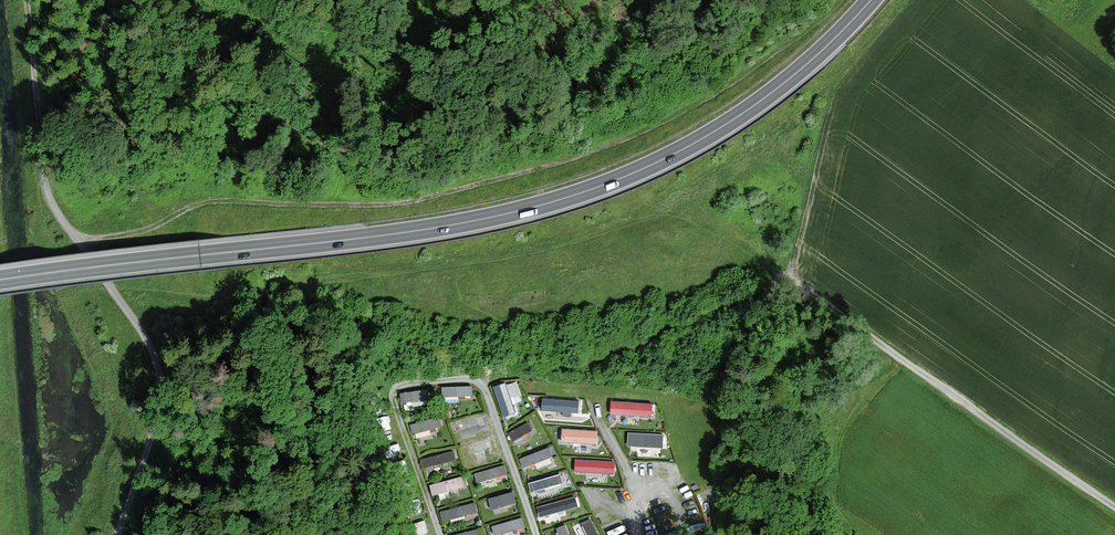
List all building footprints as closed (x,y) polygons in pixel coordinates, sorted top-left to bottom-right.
[(583,405),(583,385),(545,385),(545,405),(583,405)] [(483,406),(478,386),(442,395),(447,415),(483,406)] [(536,409),(531,389),(495,399),(500,418),(536,409)] [(441,413),(436,393),(400,402),(405,422),(441,413)] [(652,418),(653,402),(611,400),(610,415),(652,418)] [(491,428),(486,408),(449,418),(454,437),(491,428)] [(591,430),(591,410),(554,410),(554,430),(591,430)] [(545,433),(540,414),(504,423),(509,442),(545,433)] [(448,434),(443,415),(407,424),(412,444),(448,434)] [(663,449),(663,434),(628,433),(628,448),(663,449)] [(498,455),(493,435),(457,444),(462,464),(498,455)] [(456,458),(451,438),(415,447),(420,467),(456,458)] [(556,459),(550,439),(514,449),(519,468),(556,459)] [(508,477),(503,457),(467,467),(472,486),(508,477)] [(616,476),(615,462),(575,458),(576,472),(616,476)] [(465,485),(460,466),(424,475),(429,494),(465,485)] [(564,486),(559,467),(523,476),(528,495),(564,486)] [(516,502),(511,482),(475,492),(480,511),(516,502)] [(571,510),(566,490),(530,499),(535,519),(571,510)] [(475,513),(470,494),(433,503),(438,523),(475,513)] [(520,510),(484,519),(488,534),(503,534),(525,529),(520,510)] [(564,522),(568,534),(588,534),(582,516),(564,522)] [(427,518),(415,521),(418,533),(430,530),(427,518)] [(479,522),(443,531),(444,534),(482,534),(479,522)] [(540,530),(542,534),(562,534),(558,524),(540,530)]
